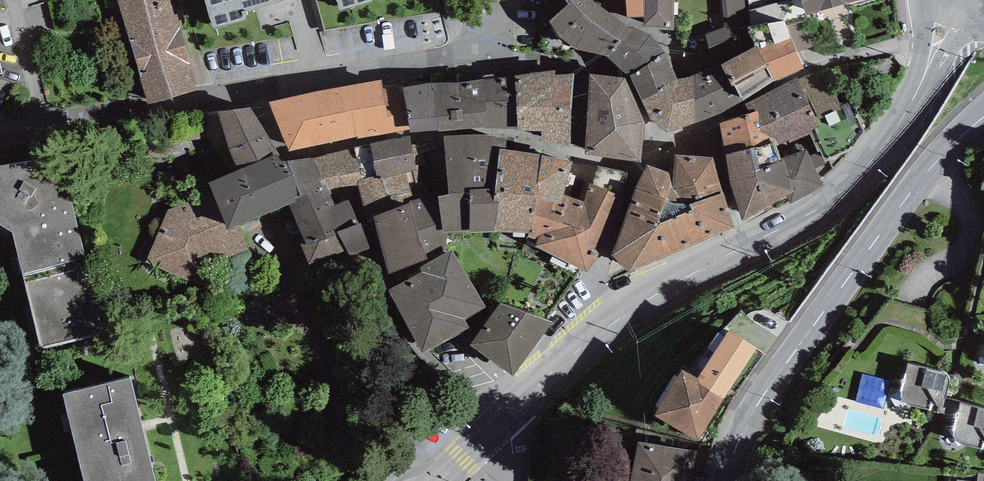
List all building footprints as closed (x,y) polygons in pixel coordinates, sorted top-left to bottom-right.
[(149,101),(197,87),(172,0),(119,0),(149,101)] [(214,26),(246,16),(244,8),(273,0),(206,0),(214,26)] [(340,8),(368,0),(338,0),(340,8)] [(595,0),(568,0),(570,1),(550,19),(559,33),(576,47),(597,61),(605,52),(632,27),(595,1),(595,0)] [(627,14),(644,14),(644,0),(627,0),(627,14)] [(644,14),(644,26),(674,28),(675,0),(644,0),(644,14)] [(725,26),(727,27),(738,24),(739,27),(749,25),(747,0),(722,0),(725,26)] [(806,14),(852,0),(802,0),(806,14)] [(785,18),(749,25),(756,43),(775,79),(804,66),(785,18)] [(725,26),(706,33),(713,61),(745,47),(739,27),(738,24),(727,27),(725,26)] [(634,25),(632,27),(605,52),(630,73),(664,50),(650,32),(634,25)] [(756,43),(721,62),(743,99),(775,79),(756,43)] [(677,78),(664,50),(630,73),(642,98),(658,90),(657,86),(677,78)] [(743,99),(721,62),(720,63),(692,73),(695,122),(722,111),(742,100),(743,99)] [(823,67),(798,79),(816,119),(841,107),(840,104),(823,67)] [(555,68),(515,75),(517,127),(542,129),(542,141),(570,145),(574,72),(555,73),(555,68)] [(625,76),(590,72),(585,152),(641,160),(645,120),(625,76)] [(692,73),(677,78),(657,86),(658,90),(642,98),(651,117),(669,131),(695,122),(692,73)] [(515,75),(484,78),(488,123),(484,123),(484,128),(517,127),(515,75)] [(435,76),(403,81),(409,127),(411,133),(438,131),(438,128),(435,81),(435,76)] [(745,103),(749,112),(758,109),(764,142),(773,140),(775,145),(809,130),(819,125),(816,119),(798,79),(796,76),(745,103)] [(381,77),(347,82),(347,84),(355,135),(409,127),(403,81),(402,80),(382,83),(381,77)] [(484,78),(435,81),(438,128),(484,123),(488,123),(484,78)] [(347,84),(268,100),(289,149),(355,135),(347,84)] [(841,107),(816,119),(819,125),(809,130),(813,137),(816,134),(829,159),(850,151),(866,132),(852,99),(840,104),(841,107)] [(275,150),(248,104),(206,111),(207,126),(204,128),(207,136),(212,143),(217,150),(222,151),(229,164),(235,163),(237,168),(275,150)] [(749,112),(720,121),(726,152),(764,142),(758,109),(749,112)] [(409,133),(354,147),(362,178),(377,174),(377,176),(418,166),(409,133)] [(488,133),(444,134),(449,191),(470,189),(494,186),(500,147),(505,148),(507,136),(488,133)] [(764,142),(726,152),(729,179),(742,219),(785,193),(793,189),(784,158),(780,160),(775,145),(773,140),(764,142)] [(354,147),(316,156),(325,179),(336,188),(358,184),(358,178),(362,178),(354,147)] [(505,148),(500,147),(494,186),(493,200),(499,200),(494,231),(529,231),(532,231),(536,196),(560,203),(572,160),(505,148)] [(806,147),(784,158),(793,189),(785,193),(791,202),(823,184),(806,147)] [(237,168),(208,180),(227,228),(288,203),(322,185),(312,160),(288,158),(281,161),(275,150),(237,168)] [(723,191),(711,155),(675,152),(672,172),(671,184),(691,201),(723,191)] [(41,348),(103,331),(69,186),(64,175),(58,168),(52,162),(45,158),(36,157),(0,163),(0,221),(13,228),(41,348)] [(671,184),(672,172),(647,163),(635,188),(612,251),(658,222),(671,184)] [(628,172),(597,165),(592,184),(588,181),(583,200),(563,193),(560,203),(536,196),(532,231),(529,231),(528,235),(538,239),(536,244),(587,269),(597,255),(626,197),(622,195),(628,172)] [(424,194),(418,166),(377,176),(377,174),(362,178),(358,178),(358,184),(367,217),(369,215),(410,200),(424,198),(424,194)] [(322,185),(288,203),(305,241),(297,244),(311,264),(345,249),(349,253),(369,246),(360,221),(358,221),(348,199),(334,203),(325,184),(322,185)] [(448,231),(469,231),(494,231),(499,200),(493,200),(494,186),(470,189),(449,191),(440,193),(440,191),(424,194),(424,198),(410,200),(426,255),(447,246),(448,231)] [(733,225),(723,191),(691,201),(693,206),(658,222),(612,251),(630,270),(733,225)] [(426,255),(410,200),(369,215),(386,270),(427,258),(426,255)] [(453,248),(420,266),(422,271),(390,289),(423,350),(469,326),(464,317),(485,306),(453,248)] [(501,301),(471,342),(511,374),(553,320),(501,301)] [(758,347),(728,328),(697,377),(683,368),(654,412),(698,440),(758,347)] [(941,372),(908,363),(902,386),(901,392),(902,397),(904,400),(906,402),(909,404),(957,415),(960,401),(945,397),(947,387),(948,382),(948,378),(947,375),(945,373),(941,372)] [(62,392),(83,480),(155,480),(129,375),(62,392)] [(960,401),(957,415),(953,426),(953,432),(954,436),(957,439),(960,441),(964,443),(982,447),(982,449),(983,449),(983,408),(960,401)] [(637,440),(630,480),(692,480),(697,450),(637,440)]
